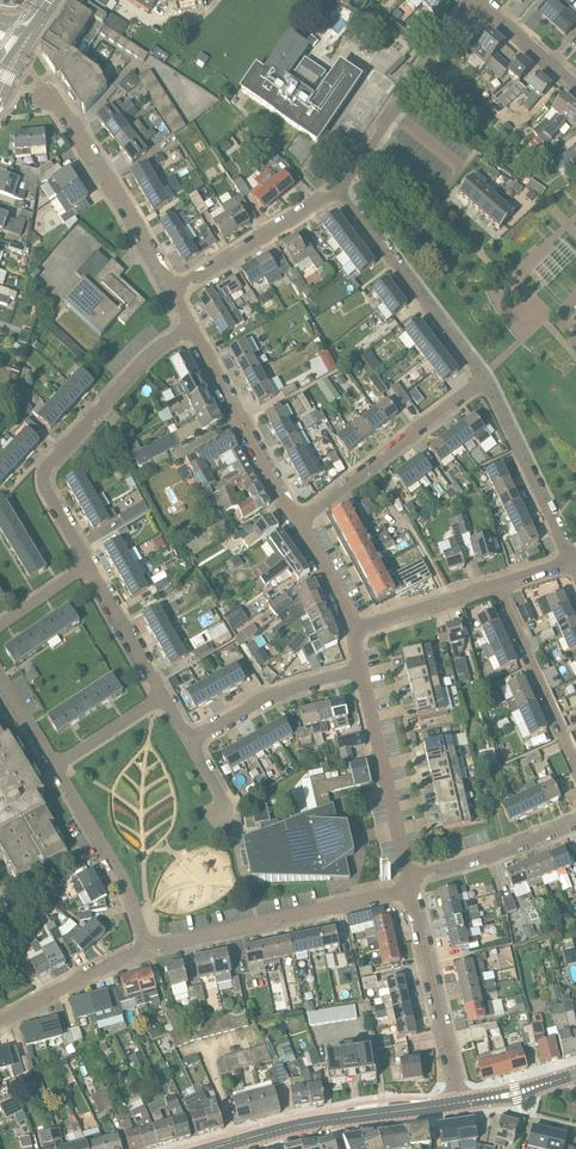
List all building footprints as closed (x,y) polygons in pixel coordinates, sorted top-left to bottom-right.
[(121,36),(122,35),(129,24),(111,12),(108,16),(90,4),(93,0),(73,0),(71,3),(93,18),(94,19),(104,25),(121,36)] [(144,0),(143,0),(140,5),(151,12),(154,6),(144,0)] [(182,0),(176,0),(178,11),(184,10),(182,0)] [(189,0),(182,0),(184,10),(191,9),(189,0)] [(196,0),(189,0),(191,9),(197,7),(196,0)] [(422,3),(434,15),(447,2),(445,0),(426,0),(422,3)] [(572,5),(567,0),(556,0),(543,16),(554,26),(566,12),(571,7),(572,5)] [(82,35),(93,19),(93,18),(71,3),(60,20),(82,35)] [(571,7),(566,12),(554,26),(566,36),(575,24),(575,11),(571,7)] [(403,15),(398,9),(393,15),(398,20),(403,15)] [(71,52),(82,35),(60,20),(49,37),(66,49),(71,52)] [(316,30),(322,35),(327,29),(321,24),(316,30)] [(135,56),(136,57),(141,49),(137,47),(138,46),(122,35),(121,36),(104,25),(98,33),(135,56)] [(497,52),(505,43),(492,32),(482,44),(476,39),(465,51),(471,57),(473,55),(485,66),(497,52)] [(310,48),(290,34),(264,72),(257,67),(241,90),(318,142),(363,77),(341,62),(333,74),(329,71),(323,80),(302,66),(308,57),(305,55),(310,48)] [(312,36),(307,41),(313,47),(318,41),(312,36)] [(410,36),(405,41),(412,47),(417,42),(410,36)] [(61,57),(66,49),(49,37),(42,48),(47,51),(51,58),(47,61),(55,74),(60,71),(68,62),(61,57)] [(85,38),(82,42),(89,47),(92,42),(85,38)] [(71,53),(71,52),(66,49),(61,57),(68,62),(60,71),(63,75),(61,77),(67,87),(69,86),(71,88),(69,89),(72,94),(70,95),(70,96),(74,93),(76,96),(74,97),(81,108),(82,107),(86,112),(107,88),(102,80),(93,78),(98,75),(98,74),(94,76),(92,71),(84,67),(86,64),(85,64),(84,66),(81,64),(83,61),(71,53)] [(504,60),(497,52),(485,66),(492,73),(502,81),(509,73),(513,76),(498,89),(492,95),(498,101),(520,82),(532,67),(521,57),(520,57),(512,67),(504,60)] [(201,53),(197,60),(205,65),(210,58),(201,53)] [(140,82),(137,78),(133,70),(120,85),(119,86),(127,93),(140,82)] [(141,83),(153,75),(150,70),(137,78),(140,82),(141,83)] [(540,73),(528,87),(526,89),(520,82),(498,101),(505,109),(506,107),(523,92),(531,99),(524,107),(529,112),(552,85),(552,84),(540,73)] [(153,75),(141,83),(144,89),(157,81),(153,75)] [(464,85),(455,76),(446,86),(455,95),(464,85)] [(157,81),(144,89),(148,94),(161,86),(157,81)] [(161,86),(148,94),(152,100),(164,92),(161,86)] [(164,92),(152,100),(155,106),(168,98),(164,92)] [(450,99),(444,94),(441,97),(436,93),(430,101),(440,110),(450,99)] [(556,124),(574,103),(564,95),(545,117),(547,119),(543,123),(532,129),(533,131),(529,134),(525,128),(521,131),(529,142),(556,123),(556,124)] [(168,98),(155,106),(159,111),(171,103),(168,98)] [(106,129),(121,117),(134,106),(129,101),(123,106),(118,100),(112,106),(97,117),(106,129)] [(171,103),(159,111),(162,117),(175,109),(171,103)] [(575,127),(575,104),(574,103),(556,124),(556,123),(529,142),(534,149),(544,143),(548,146),(552,140),(567,123),(575,128),(575,127)] [(135,106),(128,112),(132,117),(139,111),(135,106)] [(175,109),(162,117),(166,122),(179,114),(175,109)] [(179,114),(166,122),(170,128),(182,120),(179,114)] [(115,140),(130,128),(121,117),(106,129),(115,140)] [(186,126),(182,120),(170,128),(173,134),(186,126)] [(513,128),(506,122),(500,129),(507,135),(513,128)] [(134,125),(130,128),(115,140),(124,151),(139,140),(143,136),(134,125)] [(139,140),(124,151),(134,163),(148,151),(143,145),(156,134),(152,129),(143,136),(139,140)] [(31,149),(32,156),(48,155),(47,148),(46,132),(30,133),(31,149)] [(32,156),(31,149),(30,133),(15,135),(16,157),(32,156)] [(565,144),(569,149),(575,145),(575,137),(565,144)] [(265,151),(269,147),(265,142),(260,146),(265,151)] [(575,157),(575,145),(569,149),(570,150),(553,161),(558,169),(575,157)] [(275,165),(281,159),(270,147),(269,147),(265,151),(264,152),(275,165)] [(159,165),(166,160),(163,155),(155,159),(159,165)] [(39,176),(49,170),(55,166),(51,161),(38,169),(39,176)] [(140,186),(156,176),(148,164),(132,173),(140,186)] [(39,176),(38,169),(24,165),(22,171),(39,176)] [(485,175),(490,169),(486,165),(481,172),(485,175)] [(267,183),(280,198),(295,185),(284,172),(277,178),(269,168),(261,174),(267,183)] [(38,183),(37,191),(39,189),(43,186),(42,185),(47,181),(49,183),(47,184),(56,198),(79,183),(70,169),(54,179),(49,170),(39,176),(38,183)] [(489,178),(495,172),(490,169),(485,175),(489,178)] [(39,176),(22,171),(19,180),(2,175),(0,180),(0,193),(24,201),(27,191),(36,194),(37,191),(38,183),(39,176)] [(265,210),(280,198),(267,183),(261,174),(255,179),(260,185),(251,192),(242,178),(241,179),(238,175),(231,179),(241,194),(244,198),(251,193),(265,210)] [(170,185),(178,180),(175,175),(167,179),(170,185)] [(147,198),(163,189),(156,176),(140,186),(147,198)] [(477,185),(467,176),(451,195),(462,204),(477,185)] [(201,179),(191,185),(195,190),(204,184),(201,179)] [(532,179),(527,186),(533,190),(537,183),(532,179)] [(178,180),(170,185),(173,190),(181,186),(178,180)] [(508,191),(513,184),(509,181),(504,188),(508,191)] [(88,197),(79,183),(56,198),(57,199),(51,203),(61,217),(65,224),(78,215),(73,207),(88,197)] [(512,194),(517,188),(513,184),(508,191),(512,194)] [(488,194),(477,185),(462,204),(472,212),(488,194)] [(163,189),(147,198),(155,211),(171,202),(163,189)] [(537,194),(531,190),(525,198),(531,202),(537,194)] [(194,204),(197,210),(201,215),(209,210),(198,191),(189,197),(190,198),(194,204)] [(222,206),(227,213),(237,230),(250,222),(244,212),(250,208),(244,198),(241,194),(235,197),(222,206)] [(498,203),(488,194),(472,212),(483,221),(498,203)] [(509,211),(498,203),(483,221),(493,230),(509,211)] [(197,210),(194,204),(186,209),(190,214),(197,210)] [(9,218),(10,215),(0,212),(0,229),(21,236),(26,221),(29,222),(30,218),(33,219),(35,213),(23,209),(20,218),(17,217),(16,220),(9,218)] [(224,238),(237,230),(227,213),(213,221),(224,238)] [(332,238),(347,227),(338,214),(323,226),(332,238)] [(169,238),(183,229),(184,228),(176,216),(161,225),(169,238)] [(203,234),(210,229),(207,224),(199,229),(203,234)] [(342,250),(356,239),(347,227),(332,238),(342,250)] [(177,250),(191,241),(183,229),(169,238),(177,250)] [(191,241),(177,250),(185,263),(200,254),(200,253),(218,242),(210,229),(203,234),(202,235),(206,242),(198,246),(197,244),(195,246),(192,241),(191,241)] [(41,240),(32,232),(30,246),(41,240)] [(303,245),(297,237),(283,245),(296,266),(309,258),(318,270),(325,265),(308,242),(303,245)] [(351,262),(365,250),(356,239),(342,250),(351,262)] [(29,256),(31,249),(10,243),(8,250),(29,256)] [(111,260),(98,247),(76,270),(83,277),(65,297),(64,303),(101,337),(118,319),(125,325),(146,302),(147,300),(120,275),(125,269),(113,256),(111,260)] [(365,250),(351,262),(360,275),(375,263),(365,250)] [(255,263),(265,279),(268,284),(269,286),(283,278),(281,275),(291,269),(286,259),(275,266),(268,254),(255,263)] [(268,284),(265,279),(255,263),(242,271),(255,292),(268,284)] [(220,302),(229,297),(228,297),(221,301),(216,294),(228,287),(232,294),(243,288),(236,277),(232,279),(231,278),(199,298),(206,310),(219,301),(220,302)] [(299,295),(305,292),(297,279),(291,282),(299,295)] [(383,305),(398,293),(388,281),(373,292),(383,305)] [(303,289),(305,292),(307,296),(314,291),(310,285),(303,289)] [(9,298),(16,299),(18,292),(0,287),(0,294),(9,298)] [(252,291),(243,297),(246,303),(250,301),(253,306),(260,303),(252,291)] [(263,305),(272,299),(268,293),(259,298),(263,305)] [(398,293),(383,305),(392,317),(407,305),(398,293)] [(0,294),(0,303),(7,305),(9,298),(0,294)] [(214,322),(236,309),(229,297),(220,302),(219,301),(206,310),(214,322)] [(236,309),(214,322),(222,336),(244,322),(236,309)] [(264,319),(259,313),(255,316),(259,323),(264,319)] [(77,357),(82,351),(50,321),(44,328),(77,357)] [(415,346),(430,335),(420,322),(402,336),(404,339),(400,342),(407,352),(415,346)] [(424,358),(439,347),(430,335),(415,346),(424,358)] [(237,364),(253,355),(245,341),(229,350),(237,364)] [(434,370),(448,359),(439,347),(424,358),(434,370)] [(375,357),(376,356),(370,349),(362,355),(367,362),(375,357)] [(337,366),(332,352),(309,361),(314,375),(337,366)] [(181,386),(199,377),(188,355),(170,364),(180,385),(181,385),(181,386)] [(245,377),(260,369),(253,355),(237,364),(245,377)] [(448,359),(434,370),(443,383),(458,372),(448,359)] [(252,390),(267,382),(260,369),(245,377),(252,390)] [(70,383),(83,395),(94,384),(81,372),(70,383)] [(381,395),(388,390),(375,373),(368,378),(381,395)] [(342,375),(336,379),(340,386),(346,382),(342,375)] [(170,411),(206,392),(199,377),(181,386),(181,385),(180,385),(181,386),(173,390),(178,398),(166,404),(168,408),(170,411)] [(327,378),(317,385),(326,398),(336,391),(328,379),(327,378)] [(152,385),(161,393),(169,389),(158,379),(152,385)] [(267,382),(252,390),(260,405),(275,396),(267,382)] [(394,385),(390,388),(394,393),(398,398),(405,392),(402,389),(399,384),(398,382),(394,385)] [(72,406),(83,395),(70,383),(60,395),(72,406)] [(285,397),(298,390),(294,383),(282,390),(285,397)] [(9,385),(5,386),(3,393),(12,395),(14,387),(9,385)] [(420,395),(416,389),(409,394),(414,400),(420,395)] [(196,415),(214,406),(206,392),(170,411),(168,408),(172,416),(174,414),(176,412),(179,414),(191,408),(196,415)] [(410,399),(405,392),(398,398),(403,405),(410,399)] [(306,411),(311,408),(303,393),(297,397),(306,411)] [(62,418),(72,406),(60,395),(49,406),(62,418)] [(28,414),(33,408),(23,399),(18,404),(28,414)] [(62,418),(49,406),(43,400),(32,413),(51,430),(62,418)] [(375,410),(385,424),(398,415),(387,401),(375,410)] [(123,412),(128,407),(124,404),(119,409),(123,412)] [(175,432),(180,443),(222,421),(214,406),(196,415),(198,421),(175,432)] [(273,429),(289,421),(281,407),(265,415),(273,429)] [(373,434),(385,424),(375,410),(362,420),(373,434)] [(322,412),(316,415),(320,422),(326,419),(322,412)] [(27,419),(22,414),(19,418),(23,423),(27,419)] [(463,424),(474,438),(481,446),(492,437),(475,415),(463,424)] [(122,438),(132,427),(121,418),(112,429),(122,438)] [(16,442),(29,453),(40,442),(35,438),(41,432),(28,419),(24,423),(29,428),(16,442)] [(361,443),(373,434),(362,420),(350,429),(361,443)] [(280,443),(296,434),(289,421),(273,429),(280,443)] [(302,423),(295,426),(298,433),(305,430),(302,423)] [(463,446),(474,438),(463,424),(452,432),(463,446)] [(361,443),(350,429),(337,439),(348,453),(361,443)] [(182,445),(180,443),(175,432),(142,450),(127,458),(133,470),(182,445)] [(452,455),(463,446),(452,432),(441,440),(452,455)] [(204,465),(205,465),(237,447),(230,434),(186,458),(189,463),(198,457),(202,465),(203,464),(204,465)] [(288,457),(304,448),(296,434),(280,443),(288,457)] [(127,458),(142,450),(137,440),(122,447),(127,458)] [(441,463),(452,455),(441,440),(430,449),(441,463)] [(18,465),(29,453),(16,442),(6,453),(18,465)] [(241,480),(252,473),(239,449),(238,447),(237,447),(205,465),(208,470),(209,470),(210,473),(219,468),(218,466),(222,464),(223,468),(228,469),(230,474),(236,470),(241,480)] [(295,470),(311,462),(304,448),(288,457),(295,470)] [(335,450),(328,454),(331,459),(338,456),(335,450)] [(18,465),(6,453),(0,459),(0,469),(7,476),(18,465)] [(408,466),(420,481),(432,472),(420,456),(408,466)] [(208,470),(205,465),(204,465),(203,464),(202,465),(198,457),(189,463),(196,477),(193,478),(203,495),(210,491),(208,487),(216,482),(210,473),(209,470),(208,470)] [(311,462),(295,470),(303,484),(319,476),(311,462)] [(493,486),(509,478),(502,465),(486,472),(493,486)] [(407,491),(420,481),(408,466),(395,475),(407,491)] [(238,508),(244,522),(266,507),(270,504),(260,488),(252,473),(241,480),(236,470),(230,474),(231,475),(225,479),(229,487),(218,492),(221,498),(216,500),(219,508),(223,506),(225,513),(238,508)] [(73,494),(88,485),(81,473),(66,482),(73,494)] [(137,486),(132,477),(126,480),(130,490),(137,486)] [(499,498),(515,490),(509,478),(493,486),(499,498)] [(456,495),(457,496),(463,492),(455,482),(450,486),(451,488),(456,495)] [(80,506),(95,497),(88,485),(73,494),(80,506)] [(451,488),(445,492),(450,500),(456,495),(451,488)] [(505,511),(521,503),(515,490),(499,498),(505,511)] [(87,518),(103,509),(97,500),(96,497),(95,497),(80,506),(87,518)] [(338,532),(364,518),(363,518),(376,511),(369,497),(356,504),(354,500),(346,504),(347,505),(329,515),(338,532)] [(412,516),(418,511),(410,501),(404,506),(412,516)] [(124,523),(135,517),(149,509),(145,502),(120,516),(124,523)] [(5,538),(7,542),(10,546),(26,536),(23,532),(21,528),(16,520),(11,512),(5,503),(0,506),(0,530),(5,538)] [(511,523),(527,516),(521,503),(505,511),(511,523)] [(103,509),(87,518),(94,530),(118,517),(113,509),(107,513),(104,508),(103,509)] [(429,520),(423,515),(418,522),(424,527),(429,520)] [(457,518),(462,534),(463,535),(470,533),(472,532),(466,515),(457,518)] [(517,536),(533,528),(527,516),(511,523),(517,536)] [(249,549),(279,528),(271,517),(254,529),(252,525),(237,535),(235,532),(231,535),(235,542),(248,535),(250,537),(244,541),(249,549)] [(338,532),(345,546),(371,532),(364,518),(338,532)] [(462,535),(461,534),(458,524),(451,526),(455,538),(448,540),(452,551),(444,554),(449,571),(465,566),(459,548),(465,546),(462,535)] [(345,546),(353,560),(391,539),(384,525),(371,532),(345,546)] [(121,536),(130,532),(126,526),(118,531),(121,536)] [(533,528),(517,536),(523,549),(539,541),(533,528)] [(254,584),(297,554),(281,531),(266,542),(275,556),(252,572),(258,581),(254,584)] [(31,544),(26,536),(10,546),(15,554),(20,562),(25,570),(30,579),(46,569),(41,561),(36,552),(31,544)] [(161,536),(153,541),(158,550),(166,546),(161,536)] [(481,539),(480,537),(470,540),(475,555),(479,554),(481,561),(482,560),(482,561),(494,557),(496,556),(489,536),(481,539)] [(360,574),(387,560),(382,552),(395,545),(391,539),(353,560),(360,574)] [(112,562),(128,553),(120,540),(105,549),(112,562)] [(523,561),(540,554),(537,547),(520,554),(523,561)] [(119,574),(135,565),(128,553),(112,562),(119,574)] [(235,559),(239,569),(250,564),(245,554),(235,559)] [(297,554),(254,584),(259,591),(287,571),(292,577),(294,575),(298,581),(310,573),(297,554)] [(407,567),(368,588),(377,605),(396,595),(397,596),(432,577),(422,559),(407,567)] [(368,588),(407,567),(404,561),(391,568),(387,560),(360,574),(368,588)] [(125,586),(141,577),(135,565),(119,574),(125,586)] [(141,577),(125,586),(133,598),(148,589),(141,577)] [(285,610),(320,594),(315,581),(313,582),(311,577),(306,579),(308,584),(295,591),(293,588),(278,598),(269,605),(273,611),(277,617),(285,610)] [(157,592),(167,588),(171,585),(167,578),(154,586),(157,592)] [(552,613),(569,606),(563,592),(539,603),(541,605),(547,602),(552,613)] [(306,616),(326,606),(320,594),(285,610),(277,617),(286,611),(300,603),(302,608),(272,631),(276,637),(300,619),(306,616)] [(225,617),(232,612),(227,605),(220,610),(225,617)] [(515,609),(522,626),(532,621),(525,605),(515,609)] [(52,617),(45,623),(37,628),(47,643),(55,638),(63,633),(71,627),(79,621),(69,606),(60,612),(52,617)] [(249,619),(240,606),(232,612),(225,617),(233,630),(249,619)] [(305,630),(311,627),(331,617),(326,606),(306,616),(300,619),(305,630)] [(558,626),(575,619),(569,606),(552,613),(558,626)] [(151,629),(166,620),(159,608),(143,617),(151,629)] [(483,631),(500,624),(494,611),(477,618),(483,631)] [(295,655),(300,649),(302,647),(307,645),(306,642),(336,628),(331,617),(311,627),(305,630),(299,632),(300,634),(295,636),(291,642),(286,647),(295,655)] [(261,619),(248,629),(252,635),(266,626),(261,619)] [(575,633),(575,622),(575,619),(558,626),(564,639),(575,633)] [(157,641),(173,632),(166,620),(151,629),(157,641)] [(450,642),(460,683),(471,681),(465,658),(461,659),(460,654),(462,653),(464,644),(464,642),(465,642),(460,623),(446,627),(446,628),(438,630),(438,629),(437,629),(440,644),(450,642)] [(489,644),(505,636),(500,624),(483,631),(489,644)] [(39,649),(47,643),(37,628),(29,633),(21,639),(13,644),(5,650),(15,665),(24,660),(32,654),(39,649)] [(302,649),(302,650),(308,663),(317,656),(323,650),(337,644),(339,639),(337,629),(336,628),(306,642),(307,645),(302,647),(302,649)] [(544,641),(555,636),(552,628),(540,633),(544,641)] [(164,653),(180,644),(173,632),(157,641),(164,653)] [(564,639),(569,651),(575,648),(575,633),(564,639)] [(487,659),(494,656),(511,649),(505,636),(489,644),(482,647),(487,659)] [(249,646),(255,653),(263,647),(257,639),(249,646)] [(196,659),(212,650),(214,649),(210,642),(205,645),(192,652),(196,659)] [(180,644),(164,653),(171,665),(187,657),(180,644)] [(406,664),(433,658),(430,647),(403,653),(406,664)] [(262,649),(253,655),(252,656),(258,664),(260,666),(270,659),(263,648),(262,649)] [(511,649),(494,656),(500,669),(517,662),(511,649)] [(408,675),(435,669),(433,658),(406,664),(408,675)] [(224,672),(233,688),(245,681),(241,675),(248,671),(241,660),(235,663),(236,665),(224,672)] [(267,675),(272,670),(268,666),(263,672),(267,675)] [(24,675),(30,683),(40,677),(34,669),(24,675)] [(410,686),(438,679),(435,669),(408,675),(410,686)] [(221,695),(233,688),(224,672),(212,679),(221,695)] [(106,702),(114,697),(123,691),(113,676),(104,681),(96,687),(88,692),(80,697),(90,712),(98,707),(106,702)] [(513,698),(530,691),(524,678),(507,685),(513,698)] [(209,702),(221,695),(212,679),(200,686),(209,702)] [(413,696),(440,690),(438,679),(410,686),(413,696)] [(196,709),(209,702),(200,686),(187,693),(196,709)] [(415,707),(443,701),(440,690),(413,696),(415,707)] [(518,711),(535,703),(530,691),(513,698),(518,711)] [(82,718),(90,712),(80,697),(72,702),(64,708),(56,713),(47,719),(57,734),(66,728),(74,723),(82,718)] [(329,703),(333,721),(335,730),(349,726),(343,700),(329,703)] [(443,701),(415,707),(418,717),(445,711),(443,701)] [(326,723),(333,721),(329,703),(315,707),(320,729),(324,748),(325,747),(322,733),(328,732),(326,723)] [(524,723),(541,716),(535,703),(518,711),(524,723)] [(318,749),(324,748),(320,729),(315,707),(301,710),(305,728),(313,726),(315,735),(298,739),(300,749),(317,745),(318,749)] [(541,716),(524,723),(517,727),(523,740),(547,729),(541,716)] [(271,727),(280,743),(297,733),(293,719),(285,723),(283,720),(271,727)] [(268,750),(280,743),(271,727),(259,734),(268,750)] [(19,881),(21,879),(26,876),(66,850),(62,844),(61,845),(54,834),(56,832),(51,825),(55,822),(50,815),(49,815),(45,810),(47,809),(41,800),(39,802),(36,797),(45,791),(10,739),(7,741),(0,731),(0,852),(19,881)] [(256,756),(268,750),(259,734),(247,741),(256,756)] [(339,750),(350,748),(355,747),(353,735),(337,739),(339,750)] [(429,766),(457,759),(463,758),(460,747),(457,748),(454,737),(424,744),(429,766)] [(243,763),(256,756),(247,741),(235,748),(243,763)] [(231,770),(243,763),(235,748),(222,755),(231,770)] [(350,748),(339,750),(342,762),(353,759),(350,748)] [(529,764),(542,757),(538,750),(525,757),(529,764)] [(481,767),(493,765),(491,752),(478,755),(481,767)] [(339,755),(328,757),(330,766),(341,764),(339,755)] [(432,776),(459,770),(457,759),(429,766),(432,776)] [(249,871),(252,882),(350,878),(346,859),(354,854),(348,825),(337,823),(333,804),(330,805),(328,792),(354,786),(355,788),(371,784),(366,761),(349,765),(352,775),(325,781),(324,774),(310,777),(317,808),(318,810),(268,833),(265,822),(270,821),(267,804),(251,808),(255,825),(260,824),(262,834),(240,845),(242,855),(240,855),(245,872),(249,871)] [(434,787),(462,781),(459,770),(432,776),(434,787)] [(481,791),(494,788),(491,776),(478,780),(481,791)] [(539,786),(547,804),(561,797),(550,776),(537,782),(539,785),(539,786)] [(437,798),(464,792),(462,781),(434,787),(437,798)] [(547,804),(539,786),(536,787),(534,782),(524,786),(528,793),(527,793),(535,810),(547,804)] [(439,809),(466,802),(464,792),(437,798),(439,809)] [(523,816),(535,810),(527,793),(515,799),(523,816)] [(510,822),(523,816),(515,799),(502,805),(510,822)] [(441,819),(469,813),(466,802),(439,809),(441,819)] [(469,813),(441,819),(444,830),(471,823),(469,813)] [(549,855),(556,873),(571,868),(564,850),(549,855)] [(542,879),(556,873),(549,855),(535,861),(542,879)] [(544,884),(542,879),(535,861),(521,866),(528,884),(530,889),(544,884)] [(513,890),(528,884),(521,866),(506,872),(513,890)] [(84,892),(100,884),(93,871),(75,880),(74,884),(76,888),(67,893),(70,900),(80,895),(84,892)] [(26,876),(21,879),(26,887),(32,884),(26,876)] [(491,881),(484,883),(487,892),(494,890),(491,881)] [(79,915),(91,913),(107,909),(104,897),(107,896),(100,884),(84,892),(80,895),(86,907),(77,908),(79,915)] [(460,902),(458,895),(467,893),(465,886),(456,888),(439,891),(442,906),(460,902)] [(503,899),(502,893),(494,895),(497,908),(506,906),(507,914),(517,910),(512,895),(503,899)] [(445,920),(479,912),(477,906),(468,908),(466,901),(460,902),(442,906),(445,920)] [(51,903),(44,910),(49,915),(56,908),(51,903)] [(367,939),(394,933),(390,918),(385,919),(383,908),(347,916),(350,927),(364,924),(367,939)] [(448,934),(472,929),(470,921),(480,919),(479,912),(445,920),(448,934)] [(91,913),(79,915),(80,922),(92,919),(91,913)] [(83,931),(95,943),(105,933),(94,921),(83,931)] [(45,949),(42,950),(42,951),(44,956),(52,971),(65,964),(57,947),(64,943),(61,937),(58,930),(54,922),(47,926),(55,944),(45,949)] [(64,943),(71,958),(83,952),(84,954),(95,943),(83,931),(77,925),(69,934),(61,937),(64,943)] [(532,925),(523,929),(526,938),(536,934),(532,925)] [(320,931),(324,950),(339,947),(335,928),(320,931)] [(472,929),(448,934),(451,949),(469,945),(470,949),(479,947),(477,936),(468,938),(466,931),(472,929)] [(309,953),(324,950),(320,931),(305,934),(309,953)] [(370,953),(379,951),(397,947),(394,933),(367,939),(370,953)] [(294,956),(309,953),(305,934),(290,937),(294,956)] [(279,959),(294,956),(290,937),(275,941),(279,959)] [(31,944),(34,950),(36,954),(42,951),(42,950),(38,944),(37,941),(31,944)] [(264,963),(279,959),(275,941),(260,944),(264,963)] [(266,974),(264,963),(260,944),(245,947),(251,977),(266,974)] [(350,944),(343,945),(345,953),(351,952),(350,944)] [(397,947),(379,951),(381,958),(372,960),(373,965),(374,965),(374,966),(400,960),(397,947)] [(513,947),(502,948),(503,959),(514,958),(513,947)] [(564,952),(566,965),(575,963),(575,957),(575,950),(564,952)] [(211,954),(216,977),(217,985),(231,982),(234,994),(242,992),(238,976),(232,978),(227,951),(211,954)] [(482,974),(486,974),(484,967),(482,960),(487,959),(485,952),(471,955),(473,961),(456,965),(459,979),(476,975),(482,974)] [(199,980),(216,977),(211,954),(194,958),(199,980)] [(52,971),(44,956),(31,962),(39,978),(52,971)] [(187,988),(186,985),(188,984),(183,962),(166,967),(172,988),(174,997),(188,994),(187,988)] [(361,975),(373,973),(371,966),(360,968),(361,975)] [(333,970),(334,983),(342,983),(341,969),(333,970)] [(136,976),(145,1005),(152,1003),(153,1005),(159,1003),(159,1001),(151,972),(136,976)] [(485,988),(495,985),(494,979),(484,981),(482,974),(476,975),(459,979),(462,993),(479,989),(485,988)] [(122,980),(124,987),(116,989),(120,1003),(128,1001),(127,998),(134,996),(137,1007),(145,1005),(136,976),(122,980)] [(382,998),(407,992),(404,977),(386,981),(378,983),(376,976),(362,979),(364,990),(373,988),(374,990),(388,987),(390,995),(382,997),(382,998)] [(195,986),(198,1003),(206,1001),(202,985),(195,986)] [(497,992),(495,985),(485,988),(487,994),(497,992)] [(565,1013),(564,1003),(555,1006),(554,1000),(559,999),(557,985),(549,987),(552,1007),(554,1016),(558,1033),(557,1033),(563,1058),(575,1055),(566,1013),(565,1013)] [(190,1004),(198,1003),(195,986),(187,988),(188,994),(190,1004)] [(114,1018),(124,1016),(120,1003),(116,989),(108,992),(89,997),(95,1017),(96,1023),(114,1018)] [(465,1007),(482,1003),(479,989),(462,993),(465,1007)] [(376,1014),(410,1006),(407,992),(382,998),(383,1005),(371,1007),(373,1014),(374,1014),(376,1014)] [(525,1010),(523,999),(522,996),(516,997),(517,1000),(515,1001),(517,1011),(525,1010)] [(78,1022),(95,1017),(89,997),(72,1002),(78,1022)] [(306,1001),(304,1005),(305,1010),(308,1012),(313,1011),(314,1008),(313,1003),(310,1001),(306,1001)] [(482,1003),(465,1007),(468,1022),(486,1018),(486,1017),(495,1015),(492,1001),(483,1003),(482,1003)] [(356,1019),(354,1005),(347,1006),(349,1020),(356,1019)] [(341,1007),(343,1021),(349,1020),(347,1006),(341,1007)] [(396,1024),(413,1020),(410,1006),(376,1014),(374,1014),(375,1019),(377,1019),(387,1017),(389,1025),(396,1024)] [(341,1007),(334,1008),(336,1022),(343,1021),(341,1007)] [(336,1022),(334,1008),(327,1009),(329,1023),(336,1022)] [(238,1012),(242,1028),(249,1026),(245,1009),(238,1012)] [(322,1024),(329,1023),(327,1009),(320,1010),(322,1024)] [(175,1030),(182,1026),(174,1010),(165,1014),(173,1031),(175,1030)] [(314,1011),(316,1025),(322,1024),(320,1010),(314,1011)] [(307,1012),(309,1026),(316,1025),(314,1011),(307,1012)] [(238,1012),(231,1013),(236,1029),(242,1028),(238,1012)] [(574,1012),(566,1013),(575,1055),(575,1054),(575,1014),(574,1014),(574,1012)] [(231,1013),(225,1015),(229,1031),(236,1029),(231,1013)] [(225,1015),(218,1017),(223,1033),(229,1031),(225,1015)] [(531,1025),(536,1045),(537,1045),(543,1064),(559,1060),(554,1040),(546,1042),(543,1034),(544,1034),(541,1023),(543,1022),(541,1015),(534,1016),(536,1024),(531,1025)] [(218,1017),(211,1019),(216,1035),(223,1033),(218,1017)] [(74,1043),(70,1029),(61,1032),(57,1019),(40,1024),(45,1043),(62,1039),(65,1049),(72,1045),(74,1043)] [(211,1019),(205,1020),(209,1037),(216,1035),(211,1019)] [(205,1020),(198,1022),(203,1038),(209,1037),(205,1020)] [(413,1020),(396,1024),(399,1038),(416,1034),(413,1020)] [(198,1022),(192,1024),(196,1040),(203,1038),(198,1022)] [(471,1034),(486,1031),(492,1030),(490,1023),(470,1027),(471,1034)] [(23,1029),(28,1048),(32,1047),(45,1043),(40,1024),(23,1029)] [(196,1040),(192,1024),(182,1026),(190,1042),(196,1040)] [(528,1047),(536,1045),(531,1025),(523,1028),(528,1047)] [(182,1045),(190,1042),(182,1026),(175,1030),(182,1045)] [(70,1029),(74,1043),(82,1039),(79,1027),(70,1029)] [(153,1040),(160,1037),(156,1028),(149,1031),(151,1037),(153,1040)] [(182,1045),(175,1030),(173,1031),(168,1033),(175,1048),(182,1045)] [(486,1031),(471,1034),(473,1041),(487,1038),(486,1031)] [(378,1050),(392,1047),(389,1036),(376,1040),(378,1050)] [(105,1043),(99,1046),(102,1052),(108,1049),(105,1043)] [(409,1059),(408,1051),(407,1045),(408,1044),(392,1047),(393,1056),(394,1065),(401,1064),(403,1081),(423,1079),(423,1078),(420,1058),(421,1058),(409,1059)] [(265,1045),(258,1047),(264,1063),(272,1060),(265,1045)] [(348,1053),(330,1055),(331,1063),(329,1063),(333,1082),(379,1076),(376,1056),(375,1056),(374,1049),(356,1052),(354,1045),(347,1046),(348,1053)] [(506,1049),(513,1073),(527,1069),(522,1050),(522,1051),(520,1045),(506,1049)] [(258,1047),(251,1049),(255,1065),(264,1063),(258,1047)] [(313,1066),(321,1063),(316,1047),(307,1050),(313,1066)] [(21,1058),(19,1052),(10,1054),(8,1049),(0,1051),(0,1072),(13,1068),(16,1077),(25,1074),(21,1058)] [(248,1067),(255,1065),(251,1049),(244,1051),(248,1067)] [(498,1077),(513,1073),(506,1049),(492,1053),(493,1060),(498,1077)] [(244,1051),(237,1053),(241,1069),(248,1067),(244,1051)] [(140,1052),(131,1056),(136,1068),(145,1063),(140,1052)] [(276,1068),(279,1084),(282,1083),(290,1080),(281,1062),(274,1052),(270,1054),(273,1062),(276,1068)] [(237,1053),(230,1055),(234,1071),(241,1069),(237,1053)] [(483,1081),(498,1077),(493,1060),(492,1053),(477,1057),(479,1064),(478,1064),(483,1081)] [(197,1054),(182,1061),(185,1069),(200,1062),(197,1054)] [(30,1055),(21,1058),(25,1074),(34,1069),(30,1055)] [(226,1073),(234,1071),(230,1055),(222,1057),(226,1073)] [(308,1086),(311,1106),(324,1104),(321,1084),(317,1075),(312,1077),(308,1068),(306,1069),(301,1058),(296,1061),(301,1071),(300,1072),(303,1078),(306,1086),(308,1086)] [(66,1061),(52,1067),(54,1072),(68,1065),(66,1061)] [(272,1086),(279,1084),(276,1068),(268,1070),(272,1086)] [(294,1108),(311,1106),(308,1086),(306,1086),(303,1078),(290,1079),(291,1088),(294,1108)] [(98,1093),(106,1108),(112,1105),(113,1105),(102,1082),(95,1086),(98,1093)] [(204,1109),(196,1092),(193,1085),(186,1088),(188,1092),(181,1095),(191,1116),(197,1136),(210,1132),(204,1109)] [(260,1091),(267,1116),(281,1112),(274,1087),(260,1091)] [(204,1109),(210,1132),(224,1128),(218,1108),(212,1110),(207,1098),(202,1089),(196,1092),(204,1109)] [(22,1093),(26,1101),(33,1097),(30,1090),(22,1093)] [(253,1120),(267,1116),(260,1091),(247,1095),(253,1120)] [(106,1108),(98,1093),(91,1096),(98,1112),(106,1108)] [(173,1130),(177,1141),(191,1138),(185,1117),(174,1095),(165,1098),(166,1099),(167,1107),(169,1112),(175,1110),(178,1119),(171,1121),(173,1130)] [(240,1123),(253,1120),(247,1095),(233,1098),(240,1123)] [(6,1118),(23,1111),(17,1097),(0,1104),(6,1118)] [(160,1110),(167,1107),(166,1099),(148,1106),(155,1125),(153,1126),(158,1146),(177,1141),(173,1130),(171,1121),(163,1123),(162,1121),(164,1120),(160,1110)] [(129,1148),(145,1148),(139,1131),(139,1130),(132,1132),(131,1129),(133,1129),(129,1121),(134,1119),(131,1112),(129,1113),(128,1112),(123,1100),(113,1105),(112,1105),(116,1116),(125,1134),(129,1148)] [(153,1126),(152,1126),(143,1104),(128,1112),(129,1113),(131,1112),(134,1119),(136,1118),(138,1122),(142,1120),(146,1128),(139,1130),(139,1131),(145,1148),(148,1148),(158,1146),(153,1126)] [(84,1138),(81,1130),(71,1108),(66,1111),(69,1118),(69,1119),(72,1126),(71,1126),(74,1133),(67,1136),(71,1143),(70,1143),(72,1147),(70,1147),(71,1148),(88,1148),(86,1143),(84,1138)] [(456,1121),(460,1143),(478,1140),(475,1119),(456,1121)] [(514,1144),(519,1122),(502,1119),(496,1145),(505,1147),(506,1142),(514,1144)] [(55,1126),(52,1120),(47,1123),(50,1129),(55,1126)] [(439,1124),(443,1146),(449,1145),(460,1143),(456,1121),(439,1124)] [(429,1127),(406,1129),(411,1148),(431,1148),(429,1127)] [(551,1131),(534,1127),(529,1147),(536,1148),(546,1148),(551,1131)] [(63,1145),(62,1140),(63,1139),(60,1129),(49,1132),(54,1148),(65,1148),(63,1145)] [(406,1129),(391,1131),(395,1148),(411,1148),(406,1129)] [(391,1131),(378,1133),(383,1148),(395,1148),(391,1131)] [(546,1148),(564,1148),(567,1135),(551,1131),(546,1148)] [(49,1132),(40,1134),(44,1148),(54,1148),(49,1132)] [(378,1133),(360,1135),(365,1148),(383,1148),(378,1133)] [(102,1139),(101,1134),(84,1138),(86,1143),(88,1148),(105,1148),(102,1139)] [(105,1148),(122,1148),(118,1135),(102,1139),(105,1148)] [(360,1135),(343,1137),(347,1148),(365,1148),(360,1135)] [(30,1137),(19,1140),(22,1148),(33,1148),(30,1137)] [(320,1148),(337,1148),(334,1139),(319,1143),(320,1148)] [(319,1143),(318,1143),(318,1141),(301,1143),(303,1148),(320,1148),(319,1143)]
